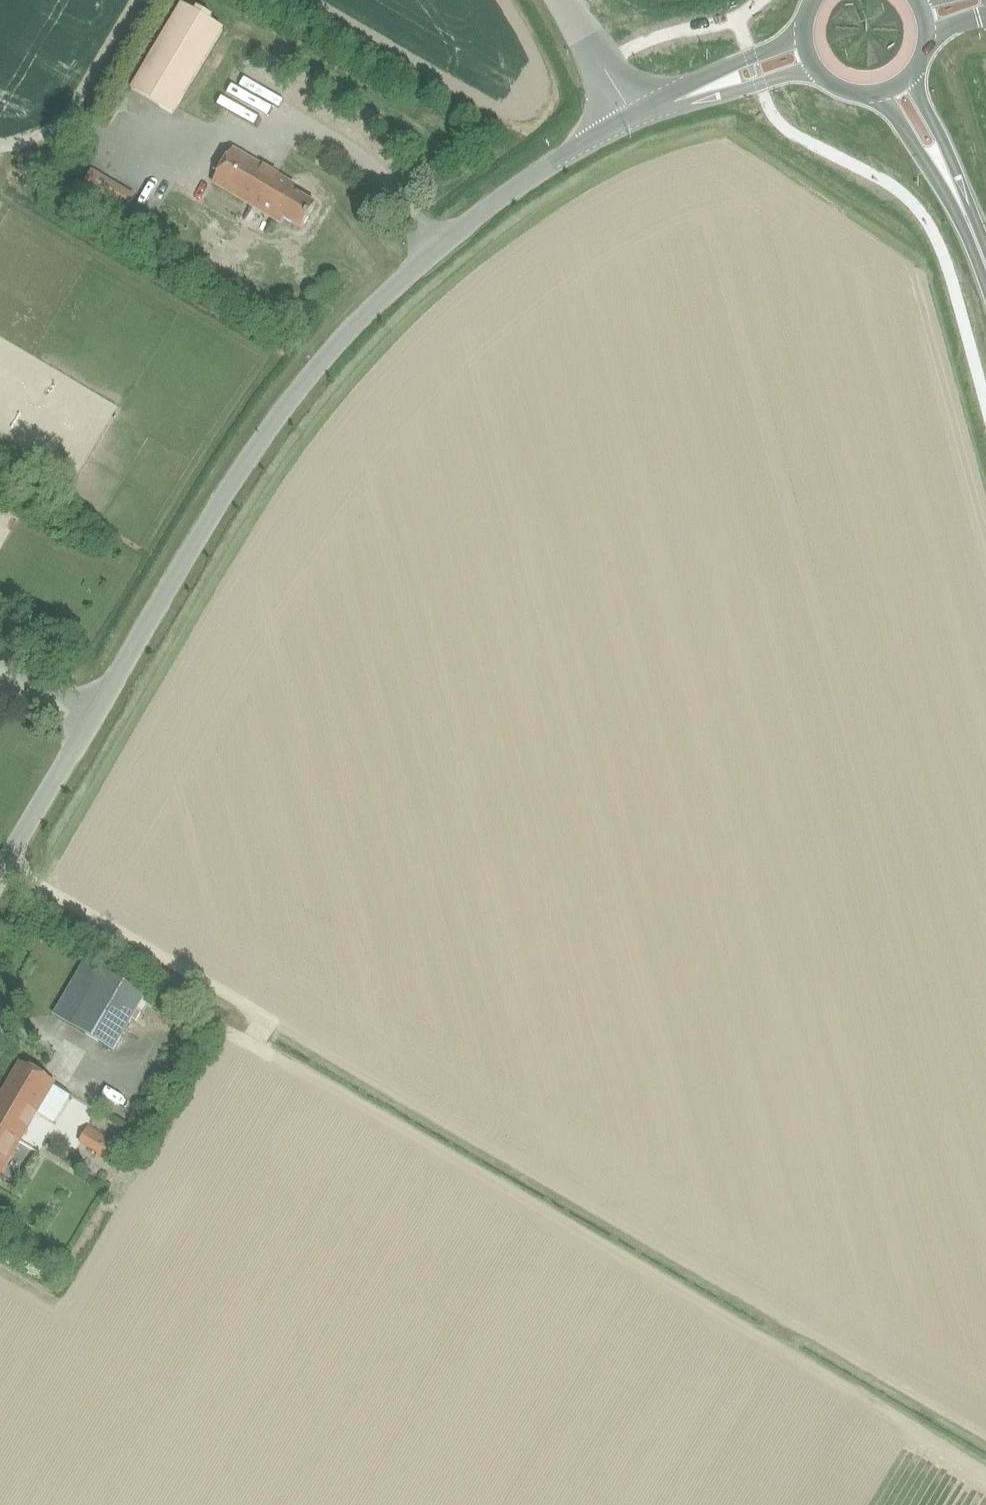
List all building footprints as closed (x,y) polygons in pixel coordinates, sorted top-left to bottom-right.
[(172,114),(222,31),(180,7),(130,90),(172,114)] [(294,186),(233,150),(212,184),(280,224),(283,219),(300,230),(315,205),(291,191),(294,186)] [(122,216),(134,195),(91,170),(79,192),(122,216)] [(146,996),(86,960),(52,1016),(112,1052),(146,996)] [(54,1083),(20,1063),(0,1096),(0,1173),(54,1083)] [(117,1145),(88,1127),(79,1143),(108,1160),(117,1145)]
